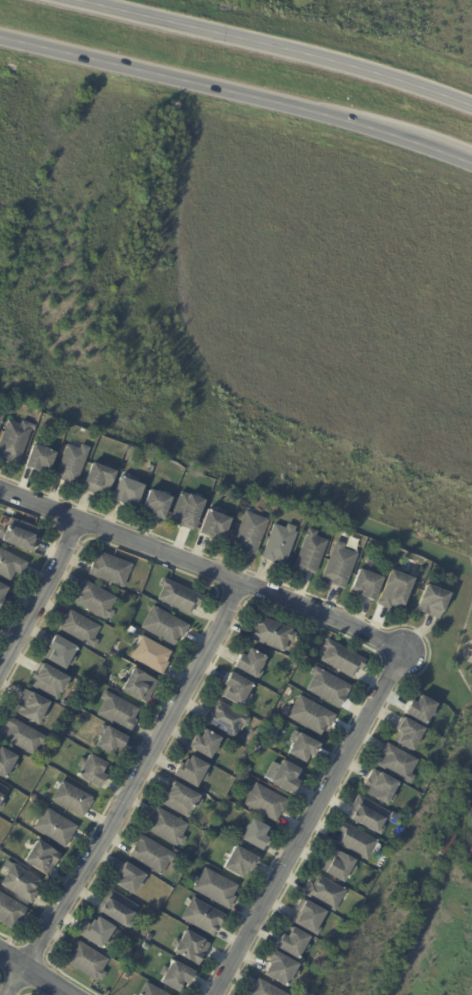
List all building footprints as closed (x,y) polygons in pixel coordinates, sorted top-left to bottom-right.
[(8,459),(0,456),(0,447),(10,421),(22,425),(24,421),(37,426),(35,431),(32,430),(19,465),(16,464),(16,465),(7,461),(8,459)] [(85,445),(92,448),(78,486),(74,485),(74,487),(66,484),(67,483),(56,479),(69,445),(81,449),(83,445),(85,445)] [(35,446),(44,450),(45,449),(50,451),(50,452),(56,454),(50,471),(41,468),(39,472),(26,468),(34,446),(35,446)] [(104,467),(117,472),(108,496),(96,492),(95,494),(84,490),(94,463),(104,467)] [(122,478),(144,487),(137,505),(136,504),(134,509),(113,501),(121,478),(122,478)] [(203,478),(214,482),(212,487),(201,483),(203,478)] [(164,495),(173,498),(164,520),(152,515),(152,514),(144,510),(151,490),(157,492),(158,491),(163,493),(162,494),(164,495)] [(196,497),(208,502),(196,532),(179,525),(180,523),(172,520),(183,493),(192,496),(192,495),(196,497)] [(218,514),(233,520),(226,538),(221,536),(220,539),(215,537),(214,540),(200,535),(210,511),(218,514)] [(262,517),(271,521),(258,556),(234,547),(248,512),(262,517)] [(4,540),(0,539),(0,534),(2,529),(7,531),(12,519),(39,529),(36,536),(39,537),(38,539),(37,541),(32,553),(3,542),(4,540)] [(285,564),(278,562),(278,564),(264,559),(277,524),(289,529),(290,524),(300,528),(298,532),(300,533),(288,566),(285,564)] [(314,575),(307,572),(306,575),(296,571),(312,529),(320,533),(319,537),(331,542),(318,576),(314,575)] [(360,555),(347,591),(333,585),(334,582),(325,579),(338,542),(347,545),(346,549),(360,555)] [(11,582),(0,576),(0,548),(29,564),(23,575),(17,572),(11,582)] [(134,565),(125,588),(91,575),(100,552),(134,565)] [(366,572),(384,579),(375,603),(361,598),(364,593),(362,592),(361,595),(351,591),(353,587),(353,588),(360,569),(366,572)] [(397,572),(416,580),(405,608),(403,607),(401,611),(392,607),(390,611),(378,606),(392,570),(397,572)] [(204,598),(200,606),(197,605),(192,615),(160,600),(165,589),(161,587),(165,579),(204,598)] [(118,599),(112,610),(116,612),(112,619),(108,617),(106,620),(78,604),(83,594),(80,593),(87,581),(118,599)] [(1,613),(0,612),(0,584),(9,589),(3,600),(7,603),(1,613)] [(432,587),(453,595),(445,614),(443,614),(440,621),(417,612),(428,585),(432,587)] [(191,627),(184,638),(182,637),(176,647),(143,628),(155,607),(191,627)] [(102,628),(96,639),(100,642),(95,649),(62,630),(63,628),(62,628),(71,611),(102,628)] [(251,638),(260,616),(295,630),(294,633),(298,634),(295,644),(290,642),(286,654),(251,640),(251,638)] [(136,633),(135,635),(129,632),(132,627),(137,630),(136,633)] [(48,653),(51,649),(50,648),(56,636),(78,647),(73,656),(76,657),(72,665),(69,664),(66,669),(45,658),(48,653)] [(173,653),(168,663),(170,664),(164,675),(133,658),(144,637),(173,653)] [(364,671),(360,669),(354,680),(322,662),(329,650),(325,648),(330,640),(369,662),(364,671)] [(235,667),(243,654),(247,657),(251,649),(268,658),(260,671),(263,672),(258,681),(235,667)] [(72,680),(64,694),(62,693),(58,701),(32,686),(36,679),(34,678),(43,663),(72,680)] [(347,699),(342,710),(308,691),(316,677),(312,675),(317,667),(354,687),(347,699)] [(157,682),(144,703),(123,690),(135,669),(157,682)] [(224,689),(225,687),(224,686),(232,673),(254,686),(249,695),(252,696),(247,704),(244,703),(241,708),(220,696),(224,689)] [(51,703),(39,725),(15,712),(26,690),(51,703)] [(140,710),(135,720),(139,721),(132,733),(99,715),(107,702),(103,699),(107,692),(140,710)] [(431,718),(427,725),(406,713),(413,700),(417,703),(421,695),(438,704),(431,718)] [(337,719),(331,729),(328,727),(323,737),(289,718),(302,696),(338,716),(337,719)] [(246,727),(244,726),(236,740),(205,723),(212,710),(215,711),(221,702),(252,720),(248,728),(246,727)] [(426,729),(413,751),(398,743),(398,744),(393,741),(398,732),(394,730),(401,718),(403,719),(405,717),(426,729)] [(49,739),(45,747),(41,745),(35,756),(4,739),(10,729),(7,727),(11,718),(49,739)] [(131,739),(124,752),(119,749),(115,757),(99,748),(103,742),(101,741),(104,737),(105,737),(106,736),(100,733),(105,724),(131,739)] [(276,738),(268,734),(272,727),(281,732),(277,739),(276,738)] [(76,736),(74,740),(68,736),(71,731),(77,734),(76,736)] [(212,760),(191,748),(198,736),(203,739),(207,731),(224,740),(212,760)] [(301,734),(322,746),(315,759),(311,756),(306,764),(290,755),(292,749),(291,749),(294,743),(290,740),(294,732),(300,735),(301,734)] [(380,765),(383,758),(381,756),(388,743),(419,760),(412,775),(416,777),(412,785),(378,767),(380,765)] [(6,780),(0,776),(0,752),(2,749),(18,758),(15,764),(18,766),(14,774),(10,772),(6,780)] [(108,763),(103,773),(108,776),(101,788),(79,775),(84,767),(78,764),(82,757),(88,760),(91,754),(108,763)] [(198,789),(175,776),(182,764),(186,765),(188,760),(191,762),(193,757),(210,767),(207,773),(209,775),(205,782),(202,781),(198,789)] [(300,778),(299,781),(304,784),(297,797),(274,784),(275,783),(266,778),(275,763),(283,767),(286,761),(304,771),(300,778)] [(244,770),(247,766),(253,770),(251,775),(244,770)] [(366,794),(369,788),(367,787),(376,770),(384,775),(385,773),(403,782),(396,796),(399,797),(395,805),(392,804),(391,806),(366,794)] [(205,799),(200,809),(196,807),(189,819),(163,805),(167,798),(165,796),(174,781),(205,799)] [(94,799),(92,802),(94,802),(90,809),(84,819),(54,802),(64,782),(94,799)] [(285,814),(284,814),(278,824),(246,806),(257,784),(292,802),(285,814)] [(1,812),(0,812),(0,785),(9,791),(5,797),(6,798),(3,804),(5,805),(1,812)] [(390,814),(387,819),(388,820),(384,827),(386,829),(381,838),(377,836),(378,834),(353,820),(353,821),(349,819),(355,809),(353,808),(360,796),(390,814)] [(397,806),(403,809),(400,814),(394,811),(397,806)] [(188,826),(182,837),(187,839),(183,847),(178,845),(177,847),(148,831),(154,821),(151,820),(157,809),(188,826)] [(79,829),(73,839),(74,840),(68,850),(37,831),(49,810),(79,829)] [(269,842),(263,854),(236,838),(240,830),(246,833),(247,832),(246,831),(248,826),(250,826),(253,820),(270,830),(265,838),(270,840),(269,842)] [(379,843),(383,845),(377,856),(373,854),(368,862),(337,844),(342,834),(339,832),(345,822),(380,842),(379,843)] [(177,858),(173,865),(169,863),(161,876),(130,858),(142,837),(177,858)] [(56,863),(47,876),(26,862),(39,841),(61,855),(56,863)] [(259,861),(252,873),(250,872),(247,877),(245,876),(242,881),(224,870),(236,847),(259,860),(259,861)] [(318,870),(325,857),(328,859),(333,848),(357,861),(354,866),(357,868),(353,876),(350,875),(345,883),(318,870)] [(146,876),(133,896),(119,886),(124,878),(119,875),(127,864),(146,876)] [(42,882),(36,891),(39,893),(32,905),(2,886),(15,866),(42,882)] [(236,896),(236,897),(238,898),(231,911),(195,891),(207,869),(241,888),(236,896)] [(347,893),(336,912),(306,894),(313,881),(316,883),(321,874),(349,890),(347,893)] [(139,908),(135,915),(136,916),(133,921),(136,923),(131,930),(129,928),(128,930),(99,912),(106,902),(104,900),(110,889),(139,908)] [(16,931),(0,921),(0,893),(28,911),(27,913),(16,931)] [(310,899),(330,910),(321,926),(324,928),(319,936),(294,922),(301,911),(297,909),(303,898),(308,901),(310,899)] [(222,929),(220,928),(215,938),(183,920),(195,899),(228,917),(222,929)] [(116,930),(112,936),(115,938),(111,945),(108,943),(103,951),(82,938),(89,927),(92,928),(95,923),(97,924),(100,920),(116,930)] [(277,946),(284,933),(285,934),(290,926),(293,928),(294,926),(312,936),(299,959),(277,947),(277,946)] [(209,947),(204,955),(205,956),(199,967),(174,954),(177,950),(171,947),(175,939),(181,942),(187,931),(205,942),(209,945),(209,947)] [(109,961),(102,972),(106,975),(102,982),(97,979),(96,982),(65,962),(71,952),(72,952),(78,942),(109,961)] [(266,974),(272,964),(270,963),(271,960),(276,950),(302,964),(298,971),(301,972),(296,981),(293,979),(288,987),(266,974)] [(196,973),(189,985),(184,982),(179,992),(162,983),(165,977),(159,973),(163,966),(169,969),(174,961),(196,973)] [(260,978),(292,994),(250,994),(260,977),(260,978)] [(148,984),(168,994),(142,994),(148,984)]
